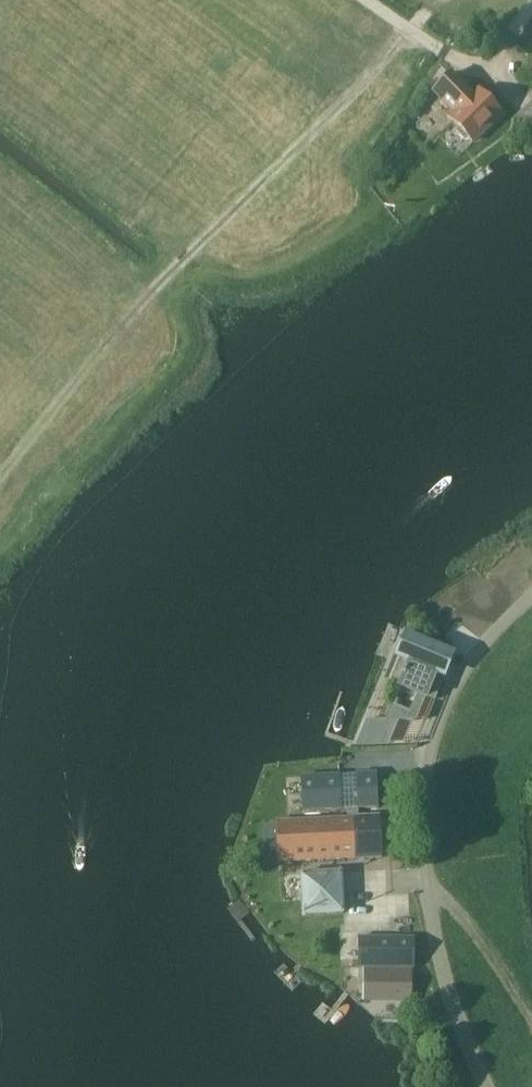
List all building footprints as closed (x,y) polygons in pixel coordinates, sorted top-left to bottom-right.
[(448,117),(450,119),(454,123),(454,130),(463,139),(470,139),(473,142),(502,113),(477,88),(470,94),(451,74),(434,91),(454,111),(448,117)] [(407,676),(409,677),(405,688),(422,695),(415,712),(398,705),(391,721),(417,720),(437,672),(443,675),(452,654),(412,638),(404,658),(415,663),(412,672),(409,671),(407,676)] [(380,743),(380,719),(367,719),(357,744),(380,743)] [(378,772),(357,773),(358,809),(380,808),(378,772)] [(341,773),(301,775),(302,794),(342,792),(341,773)] [(342,792),(302,794),(303,812),(342,810),(342,792)] [(358,808),(348,808),(349,817),(359,816),(358,808)] [(349,817),(277,820),(279,862),(381,858),(380,816),(359,816),(349,817)] [(345,913),(343,871),(301,873),(303,915),(345,913)] [(360,936),(359,966),(413,968),(414,938),(411,938),(360,936)] [(412,1000),(413,968),(365,967),(364,998),(412,1000)]
